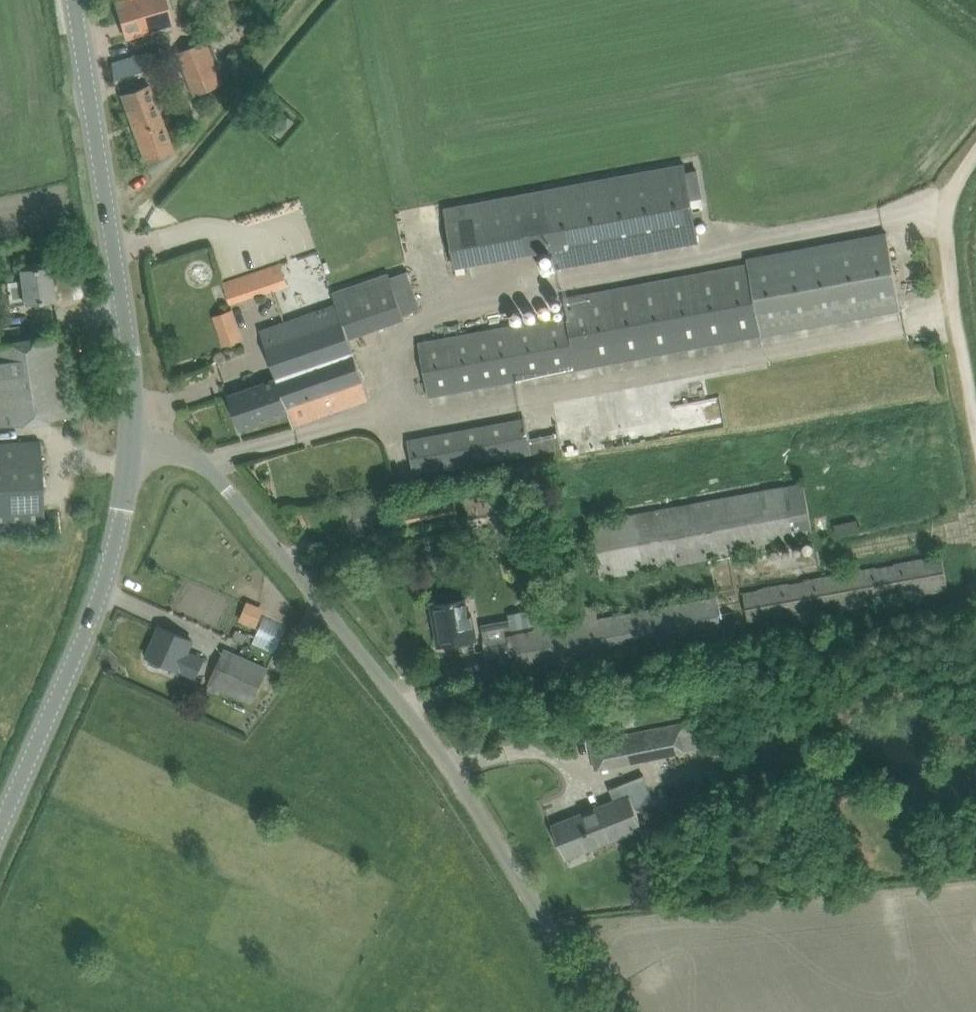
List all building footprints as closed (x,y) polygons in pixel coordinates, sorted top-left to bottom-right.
[(167,0),(119,0),(116,1),(126,36),(174,22),(167,0)] [(207,39),(177,51),(195,94),(225,82),(207,39)] [(114,78),(146,68),(144,60),(142,53),(112,62),(114,78)] [(173,150),(166,131),(149,85),(122,95),(146,160),(173,150)] [(280,135),(293,120),(282,110),(269,126),(280,135)] [(685,163),(444,207),(455,266),(554,248),(557,267),(699,241),(694,211),(702,209),(701,206),(703,206),(702,197),(697,169),(687,171),(685,163)] [(428,394),(436,393),(903,308),(889,230),(746,257),(748,263),(563,297),(567,315),(419,342),(428,394)] [(35,301),(55,298),(50,264),(20,269),(21,279),(19,279),(19,284),(0,286),(0,306),(35,301)] [(287,285),(280,265),(223,285),(230,305),(287,285)] [(260,383),(229,394),(241,428),(289,411),(295,427),(374,399),(352,334),(404,315),(390,272),(333,292),(336,303),(320,308),(321,310),(261,331),(281,387),(264,393),(260,383)] [(221,304),(201,312),(213,342),(233,335),(221,304)] [(72,415),(60,334),(0,342),(0,426),(72,415)] [(414,473),(562,446),(559,431),(530,437),(526,417),(408,438),(414,473)] [(41,533),(35,443),(0,446),(0,536),(41,533)] [(815,539),(804,481),(590,520),(601,579),(815,539)] [(506,489),(480,493),(482,509),(492,507),(494,517),(510,514),(506,489)] [(844,516),(825,521),(827,530),(846,525),(844,516)] [(949,589),(943,553),(744,591),(750,624),(949,589)] [(257,626),(265,607),(248,599),(240,619),(257,626)] [(439,645),(477,638),(472,612),(467,613),(465,599),(436,603),(440,629),(437,630),(439,645)] [(483,634),(484,639),(490,675),(722,635),(716,600),(598,620),(596,604),(580,606),(582,622),(507,635),(505,620),(485,623),(487,633),(483,634)] [(546,606),(509,612),(512,628),(549,621),(546,606)] [(163,661),(196,676),(204,658),(188,651),(193,640),(161,626),(148,655),(149,656),(148,659),(149,661),(159,666),(161,664),(163,661)] [(211,682),(208,688),(219,694),(222,687),(253,701),(260,687),(268,669),(224,649),(216,667),(210,681),(211,682)] [(697,747),(692,721),(590,740),(595,766),(697,747)] [(565,857),(584,849),(644,824),(626,780),(610,787),(616,800),(552,826),(565,857)]
